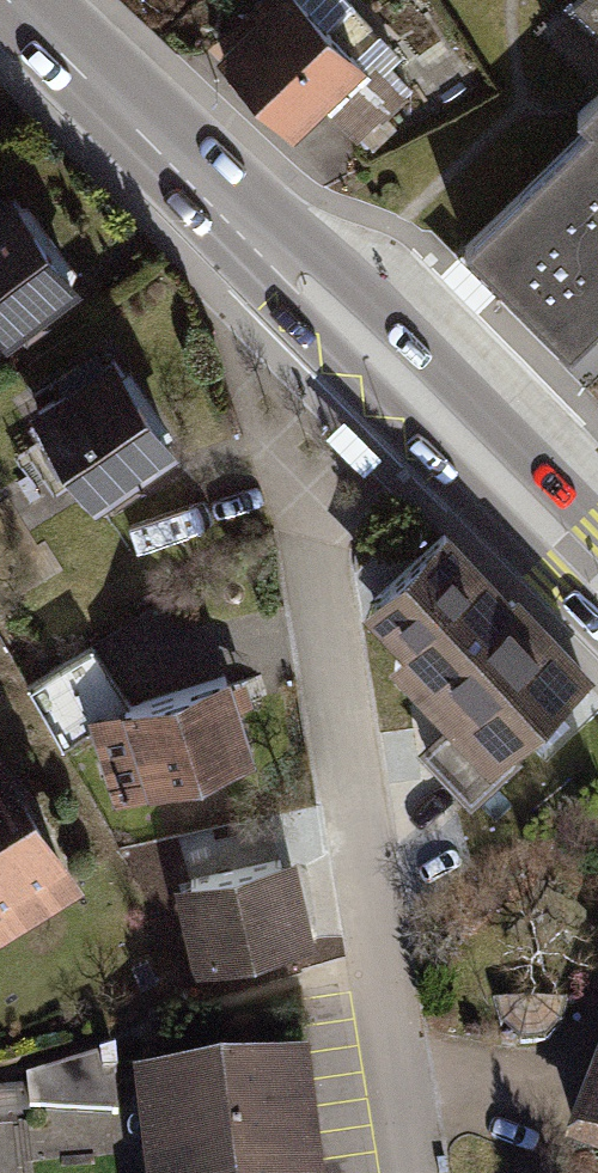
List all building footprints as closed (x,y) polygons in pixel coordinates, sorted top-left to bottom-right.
[(303,0),(293,0),(221,64),(293,144),(370,75),(303,0)] [(571,1),(597,28),(597,0),(572,0),(571,1)] [(597,319),(597,91),(576,113),(587,124),(466,243),(569,348),(571,346),(597,319)] [(2,194),(0,195),(0,337),(3,340),(74,284),(2,194)] [(571,346),(562,355),(588,381),(597,371),(597,319),(571,346)] [(170,457),(105,360),(15,419),(80,517),(170,457)] [(588,671),(439,522),(357,604),(401,648),(385,664),(489,768),(588,671)] [(226,674),(91,709),(114,796),(249,761),(226,674)] [(64,892),(0,787),(0,931),(64,892)] [(284,955),(271,862),(164,877),(178,970),(284,955)] [(563,1141),(597,1156),(597,1055),(563,1141)] [(143,1083),(153,1172),(311,1172),(296,1063),(143,1083)]
